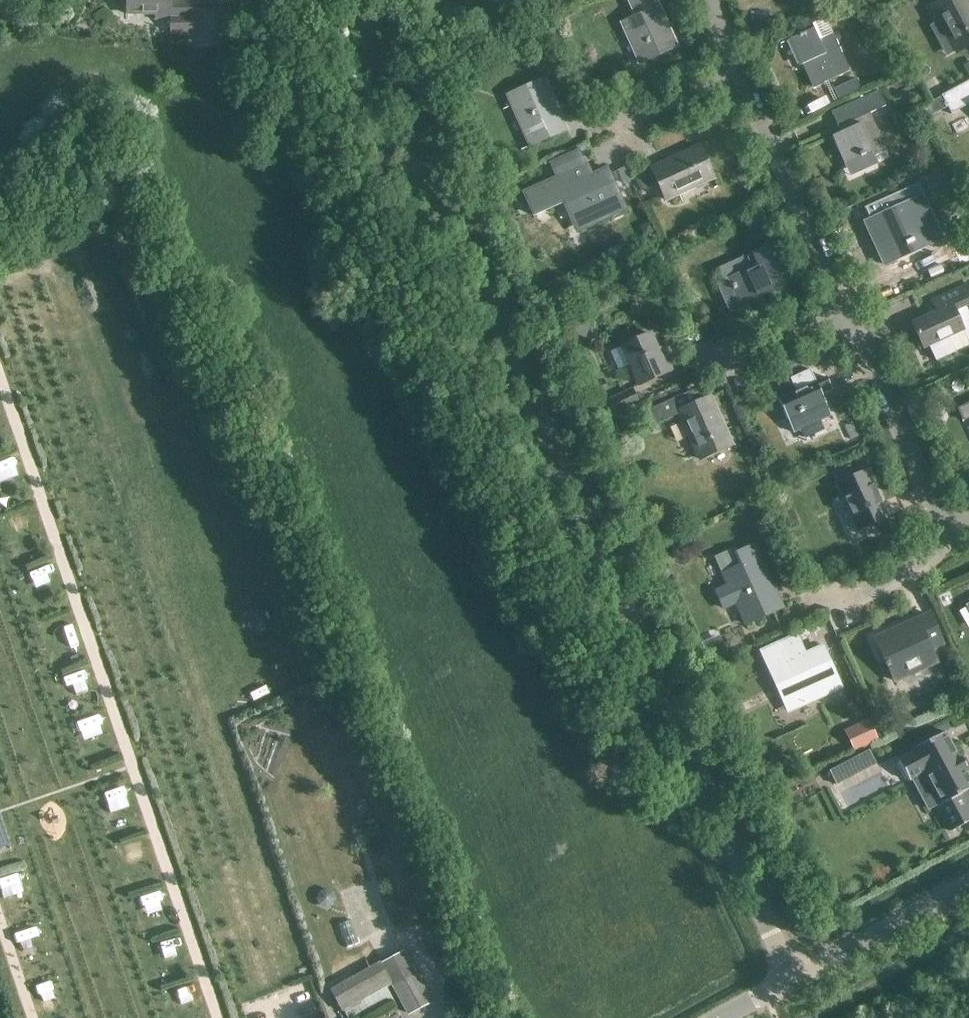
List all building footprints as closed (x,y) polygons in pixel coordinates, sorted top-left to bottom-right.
[(200,19),(200,3),(172,3),(172,0),(127,0),(127,14),(155,14),(155,20),(171,19),(171,34),(200,34),(200,19)] [(636,16),(622,23),(640,63),(677,46),(656,0),(628,0),(636,16)] [(968,47),(968,1),(968,0),(945,0),(932,7),(957,53),(968,47)] [(812,26),(814,29),(791,40),(813,88),(849,72),(826,20),(812,26)] [(531,147),(568,130),(545,79),(508,96),(531,147)] [(856,79),(833,90),(838,101),(861,90),(856,79)] [(942,96),(951,114),(968,104),(968,82),(942,96)] [(874,157),(887,151),(870,113),(885,106),(878,90),(831,112),(838,127),(840,133),(832,137),(845,165),(872,153),(874,157)] [(665,200),(714,178),(699,146),(651,168),(665,200)] [(557,179),(524,194),(534,216),(563,203),(576,233),(625,210),(607,169),(589,177),(578,153),(551,165),(557,179)] [(893,252),(922,239),(907,205),(866,223),(885,264),(896,259),(893,252)] [(764,287),(781,279),(766,247),(717,269),(723,282),(727,280),(740,307),(768,294),(764,287)] [(912,323),(923,347),(930,344),(937,361),(956,353),(949,336),(963,330),(967,337),(968,336),(968,314),(965,305),(968,304),(968,285),(933,301),(938,312),(912,323)] [(622,347),(638,382),(639,386),(675,370),(669,356),(662,359),(651,334),(622,347)] [(795,392),(778,400),(794,434),(831,417),(822,396),(832,391),(826,378),(816,383),(810,370),(789,379),(795,392)] [(604,418),(637,403),(631,390),(598,405),(604,418)] [(700,461),(732,446),(710,398),(678,413),(700,461)] [(960,406),(962,421),(968,418),(968,402),(960,406)] [(674,418),(667,403),(645,413),(652,428),(674,418)] [(849,466),(831,473),(836,485),(857,530),(885,517),(876,498),(879,497),(867,471),(854,477),(849,466)] [(716,558),(723,574),(727,582),(715,587),(723,605),(735,600),(746,625),(784,609),(756,546),(737,554),(735,550),(716,558)] [(932,651),(943,646),(929,614),(875,639),(894,681),(936,661),(932,651)] [(773,647),(777,656),(788,679),(795,675),(807,704),(841,688),(823,648),(806,655),(797,636),(773,647)] [(853,751),(878,740),(868,719),(844,730),(853,751)] [(897,758),(908,780),(923,773),(940,804),(936,806),(950,831),(968,821),(968,809),(961,793),(968,789),(968,777),(964,768),(966,767),(961,758),(959,759),(945,731),(911,749),(911,751),(897,758)] [(828,771),(836,785),(875,764),(868,750),(828,771)] [(402,952),(381,963),(330,991),(342,1013),(393,986),(408,1013),(429,1002),(402,952)]
